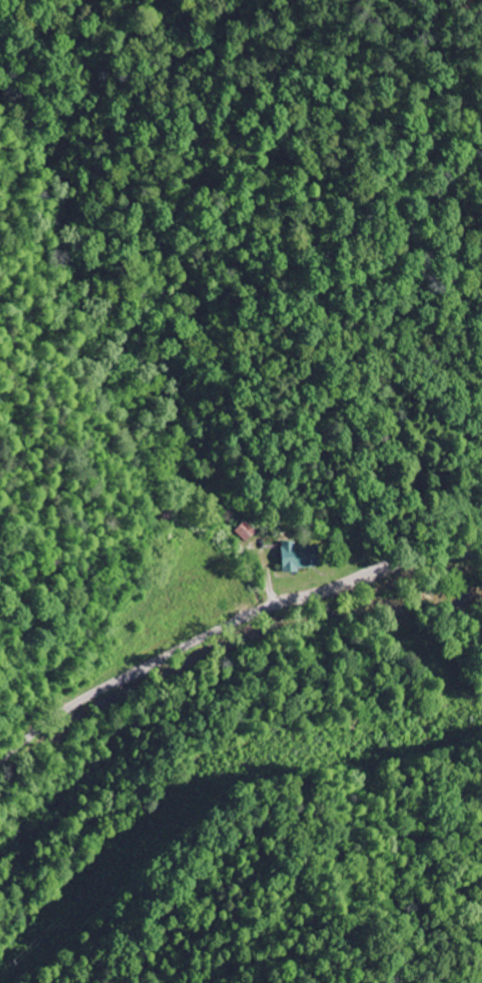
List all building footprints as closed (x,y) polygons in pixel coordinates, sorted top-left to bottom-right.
[(279,571),(308,571),(308,545),(278,545),(279,571)]
